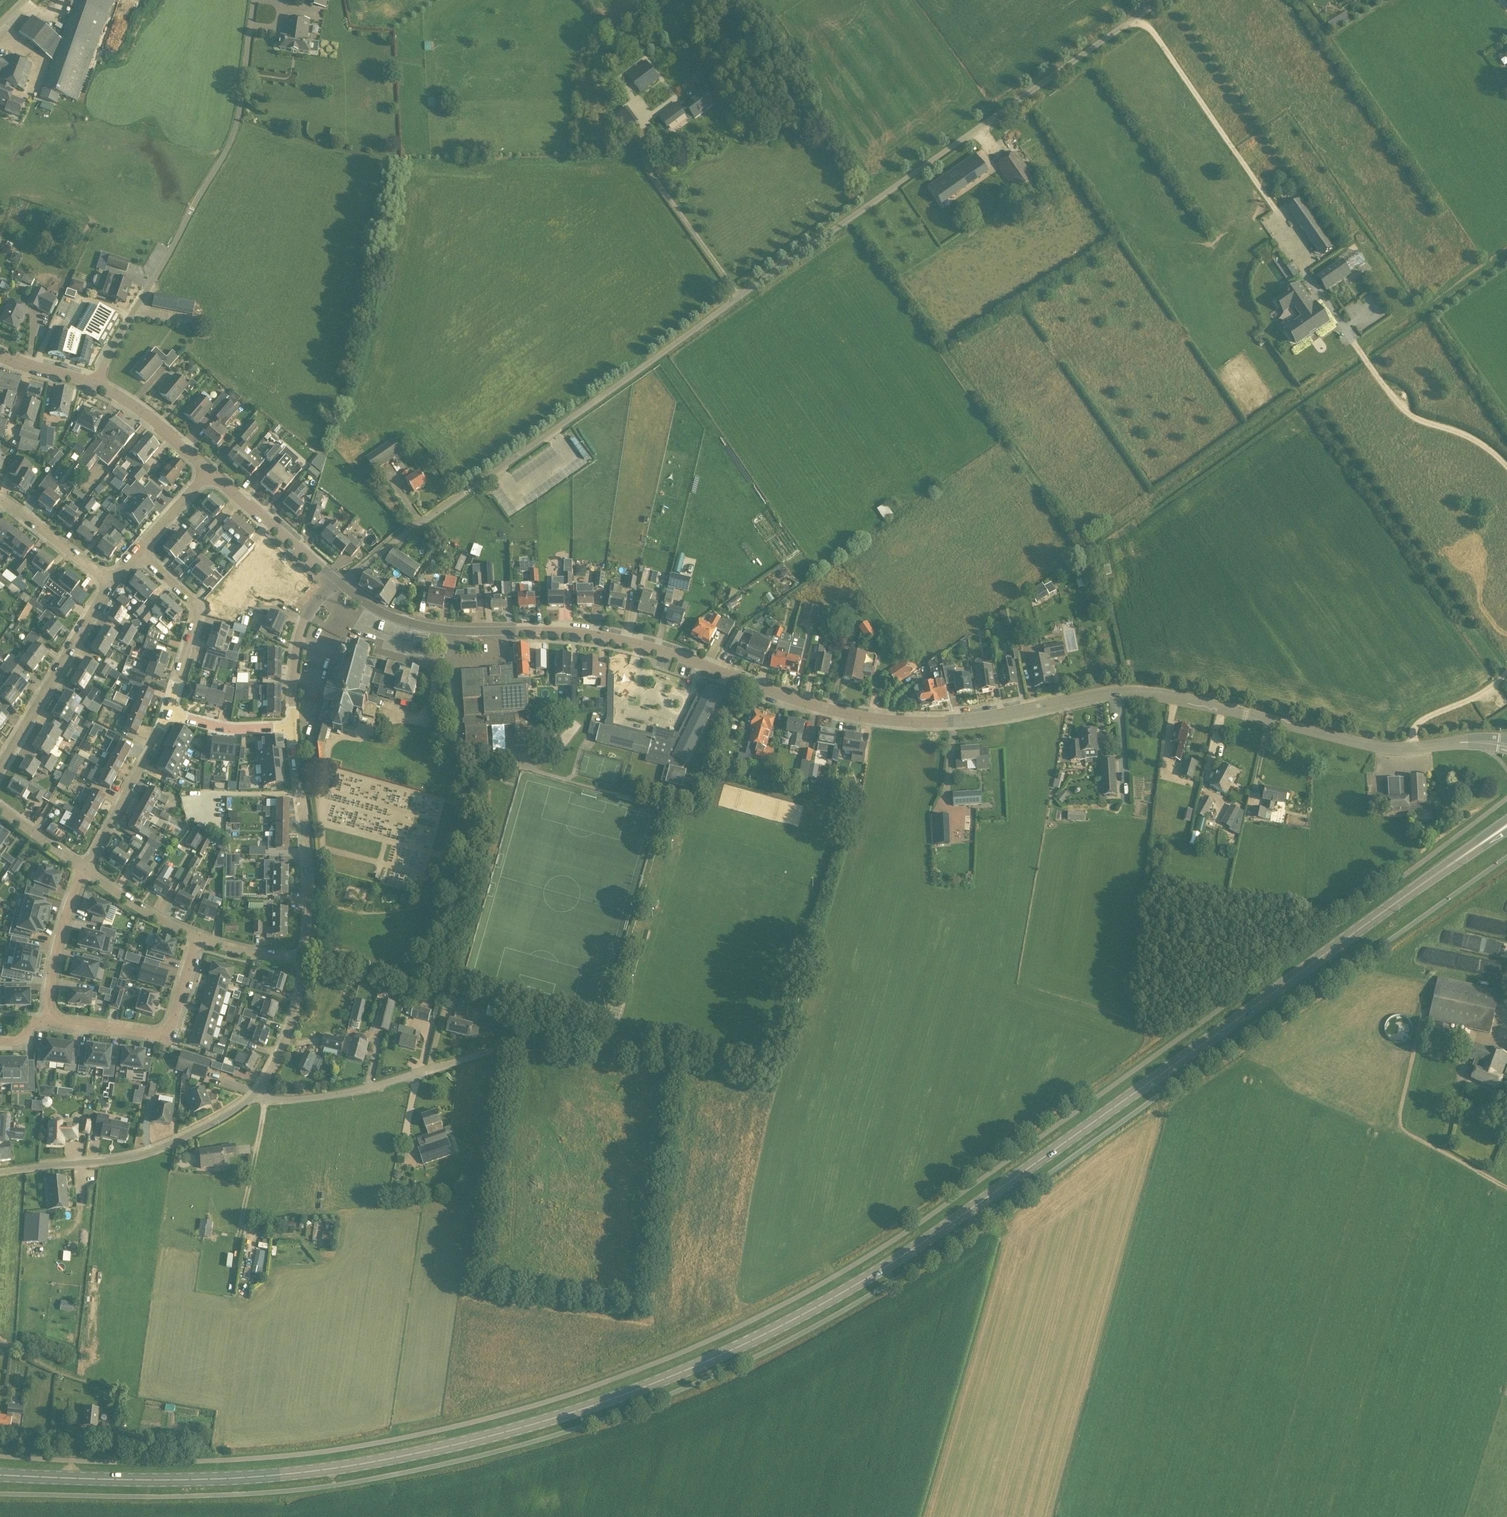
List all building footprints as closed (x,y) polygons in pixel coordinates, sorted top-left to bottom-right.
[(326,9),(327,0),(311,0),(310,6),(326,9)] [(56,104),(59,96),(77,103),(94,51),(107,15),(73,3),(40,98),(56,104)] [(1344,11),(1326,23),(1330,29),(1348,18),(1344,11)] [(292,17),(289,37),(285,37),(283,49),(294,50),(294,51),(301,52),(301,51),(313,53),(313,52),(318,52),(319,42),(314,42),(314,41),(310,40),(313,20),(292,17)] [(18,35),(45,56),(59,39),(32,18),(18,35)] [(657,33),(643,44),(649,51),(663,40),(657,33)] [(2,72),(0,77),(0,81),(24,91),(29,78),(27,78),(33,65),(8,55),(6,61),(0,58),(0,71),(2,72)] [(659,77),(646,60),(628,74),(640,91),(659,77)] [(11,98),(13,93),(0,88),(0,103),(7,106),(5,112),(19,117),(24,103),(11,98)] [(704,92),(685,107),(694,119),(714,105),(704,92)] [(42,101),(40,107),(51,111),(54,105),(42,101)] [(678,105),(660,118),(667,127),(685,114),(678,105)] [(628,106),(619,113),(631,130),(640,123),(628,106)] [(1033,182),(1015,154),(997,166),(1009,183),(1010,182),(1017,192),(1033,182)] [(964,183),(967,187),(987,173),(985,169),(976,156),(955,170),(964,183)] [(964,183),(955,170),(929,188),(941,204),(967,187),(964,183)] [(1334,248),(1322,231),(1313,217),(1300,199),(1286,209),(1321,258),(1334,248)] [(11,260),(19,263),(22,255),(13,252),(11,260)] [(101,253),(96,269),(105,272),(107,265),(126,271),(129,262),(101,253)] [(1350,273),(1343,263),(1342,261),(1316,278),(1326,292),(1351,275),(1350,273)] [(1294,262),(1288,266),(1295,276),(1301,271),(1294,262)] [(132,283),(115,277),(103,273),(101,277),(97,276),(94,278),(93,283),(94,286),(97,288),(96,293),(125,303),(132,283)] [(1297,320),(1285,329),(1294,343),(1306,335),(1308,337),(1316,331),(1314,329),(1326,321),(1314,304),(1312,306),(1299,287),(1277,303),(1283,312),(1289,308),(1294,316),(1297,320)] [(57,298),(35,288),(27,305),(39,310),(38,311),(48,316),(49,315),(51,316),(58,301),(56,300),(57,298)] [(67,290),(65,296),(74,299),(76,293),(67,290)] [(195,302),(178,299),(165,296),(155,295),(152,307),(175,312),(192,316),(192,315),(195,302)] [(27,309),(11,302),(1,322),(17,330),(27,309)] [(99,307),(97,310),(82,337),(76,334),(70,330),(68,334),(54,330),(48,355),(65,359),(66,357),(71,358),(70,360),(88,365),(95,344),(100,347),(117,317),(99,307)] [(162,363),(169,369),(178,357),(172,351),(162,363)] [(149,354),(133,372),(146,383),(161,365),(149,354)] [(2,434),(4,434),(12,406),(14,407),(17,396),(16,396),(20,381),(1,375),(0,378),(0,439),(1,439),(2,434)] [(174,376),(159,394),(172,405),(184,391),(188,395),(196,385),(191,381),(187,386),(174,376)] [(26,397),(27,397),(27,399),(23,398),(17,418),(25,421),(23,427),(22,427),(19,437),(21,438),(39,443),(39,442),(36,442),(40,432),(32,429),(40,403),(35,402),(35,400),(39,401),(43,389),(30,385),(26,397)] [(67,418),(73,393),(55,389),(49,415),(67,418)] [(220,442),(225,437),(227,434),(221,429),(228,421),(225,418),(234,407),(233,407),(240,398),(232,393),(230,396),(228,398),(218,409),(212,417),(217,421),(212,426),(204,437),(216,447),(217,447),(218,448),(222,444),(220,442)] [(213,405),(218,409),(228,398),(223,393),(213,405)] [(199,397),(184,415),(196,425),(211,407),(199,397)] [(95,434),(103,417),(83,408),(75,425),(95,434)] [(108,468),(124,448),(135,435),(115,419),(104,432),(78,465),(87,472),(97,459),(108,468)] [(247,459),(242,454),(248,447),(244,444),(258,428),(251,421),(237,437),(242,442),(228,458),(239,468),(247,459)] [(54,428),(40,428),(39,453),(47,453),(48,449),(53,449),(54,428)] [(145,436),(130,454),(125,460),(135,469),(130,477),(131,478),(129,481),(133,484),(135,482),(137,483),(138,484),(142,479),(146,475),(150,469),(145,465),(159,448),(145,436)] [(35,456),(39,443),(21,438),(17,450),(35,456)] [(365,458),(375,472),(402,454),(392,440),(365,458)] [(54,468),(64,454),(55,448),(46,463),(54,468)] [(273,462),(278,466),(260,486),(273,497),(279,490),(283,491),(302,470),(286,456),(289,453),(284,448),(273,462)] [(323,470),(325,456),(316,454),(314,468),(323,470)] [(258,456),(253,463),(247,459),(239,468),(250,477),(264,461),(258,456)] [(35,480),(28,476),(33,467),(15,457),(9,466),(21,473),(12,488),(24,495),(29,487),(30,488),(35,480)] [(174,461),(164,473),(160,478),(170,486),(184,469),(174,461)] [(312,466),(307,472),(316,479),(321,474),(312,466)] [(113,476),(110,480),(123,492),(127,487),(122,482),(128,476),(119,467),(112,475),(113,476)] [(59,501),(52,496),(58,488),(56,486),(62,478),(52,470),(38,488),(47,495),(39,504),(50,513),(59,501)] [(420,473),(413,477),(409,471),(402,475),(414,493),(428,484),(420,473)] [(303,507),(298,502),(308,490),(297,481),(286,493),(291,497),(283,506),(295,516),(303,507)] [(138,484),(137,483),(135,482),(133,484),(129,489),(127,487),(123,492),(122,493),(128,499),(126,502),(131,507),(127,512),(126,510),(121,515),(130,523),(132,521),(138,526),(153,507),(144,500),(150,493),(156,498),(161,492),(149,482),(143,489),(138,484)] [(111,504),(114,501),(109,496),(102,505),(113,515),(117,509),(111,504)] [(212,497),(202,508),(187,525),(190,528),(203,539),(217,524),(212,519),(206,527),(202,523),(207,518),(204,515),(206,512),(214,519),(224,508),(212,497)] [(88,514),(96,504),(88,498),(80,508),(88,514)] [(78,519),(73,515),(78,510),(68,503),(59,514),(61,515),(58,519),(71,529),(78,519)] [(883,519),(892,516),(888,505),(879,508),(883,519)] [(305,525),(315,528),(321,510),(312,507),(305,525)] [(103,537),(112,526),(117,519),(110,514),(102,524),(103,525),(97,533),(103,537)] [(97,534),(91,529),(98,521),(91,516),(77,534),(89,544),(97,534)] [(226,533),(232,539),(244,526),(234,517),(223,529),(217,524),(203,539),(204,540),(213,548),(226,533)] [(121,534),(126,527),(117,519),(112,526),(121,534)] [(328,527),(329,528),(320,538),(331,547),(340,536),(334,531),(339,526),(333,520),(328,527)] [(2,545),(12,531),(2,523),(0,525),(0,543),(2,545)] [(254,535),(244,526),(232,539),(239,545),(231,554),(228,557),(237,564),(248,552),(243,547),(249,540),(254,535)] [(204,540),(203,539),(190,528),(185,534),(198,546),(204,540)] [(12,531),(2,545),(0,547),(0,551),(8,558),(12,553),(23,539),(16,534),(18,532),(14,529),(12,531)] [(104,537),(106,539),(98,550),(110,559),(118,548),(111,542),(117,534),(111,529),(104,537)] [(179,532),(171,541),(192,560),(196,557),(187,548),(191,543),(179,532)] [(355,540),(355,541),(348,536),(344,540),(340,536),(331,547),(340,556),(344,551),(351,557),(360,546),(360,545),(361,544),(361,543),(360,542),(360,541),(359,540),(358,540),(357,540),(356,540),(355,540)] [(12,553),(22,561),(14,571),(18,575),(18,574),(19,575),(28,564),(24,560),(34,547),(23,539),(12,553)] [(171,541),(163,551),(175,561),(177,559),(189,569),(193,564),(195,562),(192,560),(171,541)] [(250,551),(242,561),(247,565),(249,563),(257,570),(273,552),(272,551),(273,549),(268,545),(267,546),(265,544),(263,547),(255,555),(250,551)] [(386,562),(399,571),(408,558),(394,549),(386,562)] [(273,552),(257,570),(266,578),(264,580),(269,584),(277,575),(272,570),(282,559),(280,558),(282,556),(276,552),(275,553),(273,552)] [(32,566),(39,571),(31,581),(42,590),(45,587),(42,585),(50,576),(46,572),(53,563),(42,554),(32,566)] [(198,568),(191,576),(207,590),(209,589),(214,583),(209,579),(212,575),(208,570),(212,565),(201,555),(194,564),(198,568)] [(421,568),(408,558),(399,571),(412,580),(421,568)] [(552,582),(552,595),(549,595),(549,607),(565,607),(564,594),(559,594),(559,586),(572,586),(572,561),(563,561),(564,582),(552,582)] [(537,562),(520,564),(520,572),(530,572),(530,584),(539,583),(539,571),(537,571),(537,562)] [(576,566),(576,577),(586,577),(586,574),(588,574),(588,571),(586,571),(586,567),(576,566)] [(277,575),(269,584),(274,589),(276,586),(284,594),(300,576),(299,574),(300,573),(295,568),(294,569),(292,568),(282,579),(277,575)] [(642,568),(640,568),(636,586),(645,588),(649,570),(642,568)] [(629,577),(627,589),(635,591),(638,571),(633,570),(632,578),(629,577)] [(492,571),(483,572),(484,586),(493,585),(492,571)] [(59,583),(72,593),(69,596),(71,598),(75,601),(83,591),(77,587),(80,583),(67,573),(59,583)] [(360,586),(374,596),(382,582),(368,573),(360,586)] [(597,573),(595,588),(604,589),(605,574),(597,573)] [(24,579),(19,575),(18,574),(18,575),(11,584),(20,591),(21,591),(23,593),(28,587),(21,582),(24,579)] [(671,574),(668,588),(687,592),(691,579),(671,574)] [(139,575),(129,586),(125,591),(134,599),(148,583),(146,582),(146,579),(143,576),(140,577),(139,575)] [(214,600),(213,601),(215,606),(238,600),(235,590),(239,586),(228,575),(217,588),(222,592),(214,601),(214,600)] [(300,576),(284,594),(292,601),(291,603),(296,608),(304,598),(299,594),(303,590),(309,583),(307,581),(308,580),(303,575),(302,577),(300,576)] [(475,587),(483,587),(482,575),(474,575),(475,587)] [(7,590),(11,584),(2,577),(0,576),(0,584),(7,590)] [(443,609),(445,599),(453,601),(457,578),(446,576),(444,588),(442,588),(441,593),(431,591),(428,606),(443,609)] [(62,600),(59,604),(56,602),(50,610),(58,616),(59,615),(65,619),(74,607),(68,602),(71,598),(69,596),(49,580),(45,587),(62,600)] [(391,581),(388,586),(382,582),(374,596),(373,596),(383,602),(383,604),(386,606),(388,605),(389,605),(397,591),(399,586),(391,581)] [(627,599),(616,597),(618,583),(612,582),(609,595),(611,596),(609,608),(625,611),(627,599)] [(156,591),(154,589),(155,587),(152,584),(149,585),(148,583),(134,599),(139,604),(132,612),(140,619),(147,610),(143,606),(156,591)] [(510,584),(497,585),(498,599),(492,599),(493,610),(507,609),(507,599),(511,599),(510,584)] [(723,584),(720,596),(729,599),(731,590),(732,586),(723,584)] [(1044,588),(1042,585),(1030,593),(1037,604),(1055,592),(1049,584),(1044,588)] [(534,595),(529,596),(528,585),(516,586),(516,587),(512,588),(513,597),(518,596),(519,608),(535,607),(534,595)] [(593,606),(593,595),(593,585),(576,585),(576,596),(578,596),(578,606),(593,606)] [(671,605),(675,590),(668,588),(664,604),(671,605)] [(657,605),(650,603),(653,593),(644,590),(638,613),(654,617),(657,605)] [(477,599),(471,599),(471,591),(463,592),(464,599),(462,600),(463,612),(477,611),(477,599)] [(397,605),(401,607),(407,596),(403,594),(397,605)] [(125,609),(130,603),(122,596),(117,602),(125,609)] [(735,598),(726,605),(730,611),(739,604),(738,602),(742,599),(740,596),(735,598)] [(164,598),(154,609),(151,613),(147,610),(140,619),(146,624),(154,616),(160,621),(173,606),(171,604),(171,602),(168,599),(166,600),(164,598)] [(58,636),(56,635),(61,629),(52,622),(55,618),(30,599),(27,604),(42,616),(38,621),(47,627),(42,633),(52,641),(53,640),(54,641),(58,636)] [(238,600),(215,606),(217,612),(226,614),(224,621),(242,626),(248,612),(246,612),(241,610),(238,600)] [(681,626),(685,613),(688,604),(680,601),(677,610),(671,608),(667,621),(681,626)] [(182,614),(180,612),(180,610),(177,607),(175,608),(173,606),(160,621),(158,622),(167,630),(177,620),(179,620),(182,617),(181,615),(182,614)] [(806,606),(802,622),(815,625),(819,609),(806,606)] [(119,626),(122,628),(120,632),(132,639),(137,631),(128,626),(130,624),(123,620),(126,615),(115,608),(108,620),(119,626)] [(23,613),(18,621),(22,624),(27,616),(23,613)] [(270,614),(267,620),(255,615),(248,630),(265,637),(268,631),(280,637),(287,621),(270,614)] [(760,615),(754,620),(759,626),(765,622),(760,615)] [(708,645),(717,629),(728,636),(735,623),(724,617),(722,620),(714,616),(709,625),(701,621),(692,636),(708,645)] [(866,623),(858,628),(867,642),(876,636),(866,623)] [(234,624),(232,631),(214,626),(210,638),(225,642),(226,637),(231,639),(233,632),(244,635),(247,628),(234,624)] [(777,628),(773,637),(780,640),(784,630),(777,628)] [(110,648),(113,643),(118,646),(119,643),(127,648),(132,639),(120,632),(117,637),(104,629),(97,640),(110,648)] [(151,629),(147,639),(157,643),(168,647),(171,639),(160,635),(161,633),(151,629)] [(743,636),(735,631),(726,648),(733,653),(743,636)] [(29,651),(27,654),(39,664),(47,654),(35,645),(39,639),(31,632),(21,645),(29,651)] [(762,666),(773,641),(763,637),(762,641),(753,637),(748,649),(740,646),(736,654),(745,658),(744,658),(762,666)] [(48,653),(52,649),(41,638),(37,642),(48,653)] [(229,648),(223,646),(225,642),(210,638),(207,649),(220,653),(218,659),(224,661),(224,660),(236,663),(238,655),(227,652),(229,648)] [(152,660),(150,665),(164,670),(168,658),(154,653),(157,643),(147,639),(143,649),(146,650),(143,657),(152,660)] [(113,654),(108,651),(110,648),(97,640),(91,650),(104,658),(104,657),(109,660),(113,654)] [(771,668),(784,672),(790,647),(791,644),(779,641),(776,653),(774,653),(771,668)] [(1054,684),(1052,677),(1055,676),(1054,670),(1051,670),(1048,656),(1064,653),(1062,643),(1043,647),(1044,656),(1030,659),(1035,687),(1054,684)] [(377,707),(377,706),(380,707),(382,700),(369,697),(370,690),(368,689),(370,684),(386,689),(386,691),(397,694),(396,700),(411,705),(413,698),(417,683),(416,683),(419,672),(408,669),(408,670),(406,670),(404,669),(398,668),(397,664),(391,663),(389,665),(386,674),(375,671),(377,663),(368,661),(369,660),(370,659),(369,658),(367,659),(370,651),(371,650),(370,650),(369,651),(365,649),(361,648),(357,647),(352,646),(352,645),(352,646),(350,653),(349,653),(348,653),(349,654),(348,657),(342,655),(340,661),(341,662),(339,670),(337,670),(336,669),(334,680),(336,680),(333,688),(330,687),(329,687),(329,688),(325,703),(324,704),(325,705),(326,704),(324,710),(316,737),(314,744),(316,766),(325,765),(323,744),(325,744),(329,729),(333,730),(334,730),(335,729),(342,731),(342,732),(343,732),(343,731),(357,735),(358,732),(361,721),(360,721),(362,714),(363,714),(363,716),(374,719),(376,712),(377,707)] [(515,664),(517,664),(517,677),(529,676),(528,663),(529,663),(528,646),(514,647),(515,664)] [(831,658),(824,657),(825,649),(814,646),(811,661),(817,662),(815,674),(827,676),(831,658)] [(804,651),(790,647),(784,672),(798,675),(804,651)] [(1015,672),(1014,667),(1013,661),(1018,660),(1016,648),(1008,649),(1009,659),(1000,661),(1005,686),(1017,684),(1014,672),(1015,672)] [(262,658),(268,658),(268,665),(281,665),(281,651),(262,651),(262,658)] [(546,652),(536,652),(536,670),(546,670),(546,652)] [(862,683),(863,676),(870,678),(873,676),(876,658),(875,656),(868,655),(867,656),(848,652),(843,679),(862,683)] [(27,654),(24,658),(20,655),(16,660),(11,655),(5,662),(20,674),(25,668),(32,673),(39,664),(27,654)] [(204,662),(216,666),(218,659),(206,655),(204,662)] [(569,676),(569,689),(567,689),(567,708),(577,708),(577,690),(577,665),(571,665),(571,656),(556,655),(556,676),(569,676)] [(947,699),(943,682),(940,667),(942,667),(942,664),(941,664),(940,655),(928,664),(929,669),(930,669),(931,676),(933,675),(935,684),(923,686),(925,695),(920,696),(921,703),(931,701),(932,705),(937,704),(937,702),(947,699)] [(994,688),(992,676),(997,675),(994,657),(977,660),(975,663),(980,691),(994,688)] [(910,658),(889,673),(897,685),(911,675),(910,674),(917,669),(910,658)] [(582,679),(596,680),(596,688),(606,688),(606,666),(598,666),(598,659),(583,659),(582,679)] [(20,674),(5,662),(5,663),(1,660),(0,662),(0,669),(1,669),(0,670),(8,677),(2,685),(5,687),(19,698),(27,687),(16,679),(20,674)] [(91,679),(95,673),(105,679),(111,670),(98,662),(95,667),(85,660),(78,672),(93,681),(93,680),(91,679)] [(969,676),(962,677),(961,673),(955,674),(954,667),(946,668),(946,663),(942,664),(942,667),(947,686),(955,684),(957,695),(972,692),(969,676)] [(150,665),(149,669),(141,666),(138,672),(132,670),(129,678),(144,683),(146,676),(160,681),(164,670),(150,665)] [(268,665),(268,672),(262,671),(261,680),(281,680),(281,665),(268,665)] [(513,681),(512,668),(478,670),(478,672),(461,673),(466,752),(488,751),(487,726),(491,726),(491,727),(514,725),(516,747),(552,744),(550,727),(540,727),(540,720),(524,721),(524,713),(528,713),(526,689),(531,688),(531,680),(513,681)] [(82,691),(79,695),(100,708),(101,706),(93,701),(98,693),(89,688),(93,681),(78,672),(71,684),(82,691)] [(118,681),(128,686),(131,679),(121,675),(118,681)] [(237,675),(236,684),(247,684),(248,675),(237,675)] [(210,693),(202,691),(204,682),(197,680),(194,689),(196,689),(193,701),(207,705),(210,693)] [(236,691),(233,701),(240,701),(242,691),(248,691),(248,684),(236,684),(236,691)] [(210,693),(207,705),(221,709),(224,697),(232,699),(233,690),(220,686),(218,695),(210,693)] [(0,693),(0,700),(11,708),(19,698),(5,687),(0,693)] [(260,702),(267,702),(280,702),(280,688),(259,688),(259,696),(260,696),(260,702)] [(613,725),(613,717),(608,717),(605,727),(600,726),(596,742),(647,756),(646,761),(665,767),(661,782),(682,787),(686,772),(682,771),(685,764),(686,764),(720,695),(707,688),(702,698),(698,696),(679,735),(654,732),(653,735),(613,725)] [(142,689),(136,703),(148,708),(153,694),(142,689)] [(102,705),(121,713),(123,707),(125,708),(128,700),(110,692),(102,705)] [(79,695),(76,700),(65,694),(59,705),(78,716),(79,717),(84,708),(95,715),(100,708),(79,695)] [(267,702),(267,710),(261,710),(261,717),(280,717),(280,702),(267,702)] [(142,722),(148,708),(136,703),(130,717),(142,722)] [(63,723),(59,728),(77,738),(79,735),(75,732),(77,728),(72,725),(78,716),(59,705),(52,716),(63,723)] [(388,716),(371,775),(439,794),(455,736),(457,731),(395,713),(395,712),(377,707),(376,712),(388,716)] [(766,748),(768,739),(770,739),(772,739),(773,734),(772,733),(771,733),(775,718),(755,712),(751,728),(753,728),(745,756),(739,755),(736,765),(750,768),(756,746),(757,746),(755,753),(754,757),(770,762),(773,750),(766,748)] [(115,727),(124,731),(136,736),(142,722),(130,717),(127,724),(118,720),(115,727)] [(787,732),(793,734),(790,747),(800,749),(805,723),(789,720),(787,732)] [(94,725),(89,736),(94,739),(98,732),(101,734),(103,730),(94,725)] [(1171,743),(1174,744),(1170,759),(1180,762),(1189,730),(1175,726),(1171,743)] [(59,728),(56,733),(46,727),(39,738),(54,747),(60,737),(68,743),(71,739),(75,742),(77,738),(59,728)] [(175,728),(169,738),(187,748),(193,738),(175,728)] [(821,731),(818,745),(817,752),(828,754),(826,761),(838,763),(842,741),(835,739),(836,734),(821,731)] [(1095,731),(1080,732),(1081,742),(1070,743),(1071,761),(1084,760),(1084,752),(1098,751),(1097,743),(1096,743),(1095,731)] [(112,757),(124,763),(130,751),(119,744),(123,739),(108,732),(104,737),(112,742),(106,753),(108,755),(112,757)] [(843,752),(853,754),(851,762),(864,764),(867,744),(861,743),(862,738),(855,737),(855,736),(854,734),(849,734),(848,734),(848,736),(846,735),(843,752)] [(44,755),(41,760),(53,768),(57,761),(49,756),(54,747),(39,738),(33,749),(44,755)] [(182,758),(187,748),(169,738),(164,748),(185,760),(182,758)] [(221,762),(223,742),(212,740),(210,760),(221,762)] [(282,740),(281,740),(261,742),(263,753),(259,753),(259,754),(279,752),(281,751),(283,751),(282,740)] [(235,743),(223,742),(221,762),(232,763),(235,743)] [(167,750),(162,760),(180,770),(185,760),(164,748),(164,749),(167,750)] [(978,770),(989,769),(988,749),(978,750),(978,749),(961,750),(962,761),(956,761),(957,769),(967,769),(967,762),(977,762),(978,770)] [(812,751),(804,750),(800,769),(809,771),(812,751)] [(259,754),(260,766),(281,763),(279,752),(259,754)] [(66,771),(75,776),(84,760),(74,755),(66,771)] [(102,765),(107,767),(105,770),(116,777),(124,763),(112,757),(108,755),(102,765)] [(91,756),(88,762),(95,766),(98,760),(91,756)] [(41,760),(38,766),(27,759),(19,771),(32,779),(37,770),(46,776),(48,772),(50,773),(53,768),(41,760)] [(1101,759),(1100,760),(1103,796),(1117,795),(1114,759),(1101,759)] [(180,770),(162,760),(156,770),(174,780),(180,770)] [(1197,763),(1186,760),(1181,777),(1192,780),(1197,763)] [(260,766),(262,777),(282,774),(281,767),(281,763),(260,766)] [(1232,779),(1236,772),(1223,765),(1219,772),(1218,771),(1210,786),(1225,795),(1234,780),(1232,779)] [(89,779),(98,783),(109,790),(116,777),(105,770),(96,766),(89,779)] [(66,772),(56,788),(61,791),(64,787),(68,789),(75,777),(66,772)] [(263,787),(281,785),(283,785),(282,774),(262,777),(263,787)] [(820,777),(819,786),(833,788),(834,779),(820,777)] [(22,799),(26,791),(33,795),(31,798),(39,803),(42,799),(48,803),(52,795),(31,783),(29,787),(15,778),(8,791),(22,799)] [(1385,780),(1387,813),(1433,811),(1433,804),(1426,804),(1425,778),(1385,780)] [(861,786),(845,784),(844,793),(859,795),(861,786)] [(81,794),(90,798),(86,806),(97,812),(105,799),(84,788),(81,794)] [(149,789),(142,802),(154,809),(158,802),(165,806),(168,799),(161,796),(149,789)] [(1263,801),(1267,802),(1265,809),(1252,807),(1250,818),(1265,821),(1265,820),(1269,820),(1270,815),(1266,814),(1266,810),(1273,812),(1274,803),(1285,805),(1287,793),(1265,789),(1263,801)] [(982,805),(981,792),(953,794),(954,806),(982,805)] [(1061,794),(1056,799),(1062,804),(1067,799),(1061,794)] [(1204,797),(1195,814),(1204,819),(1213,803),(1204,797)] [(1378,809),(1377,797),(1368,798),(1369,810),(1378,809)] [(263,807),(263,813),(265,813),(276,813),(288,813),(289,801),(276,801),(276,808),(263,807)] [(60,802),(58,806),(63,809),(62,810),(69,814),(72,808),(60,802)] [(142,802),(135,815),(147,822),(151,815),(153,816),(156,810),(154,809),(142,802)] [(86,806),(79,819),(91,825),(97,812),(86,806)] [(1231,806),(1222,823),(1231,828),(1240,811),(1231,806)] [(242,818),(237,817),(237,811),(230,811),(230,823),(242,824),(242,818)] [(162,812),(160,817),(167,821),(170,816),(162,812)] [(1068,812),(1067,821),(1084,821),(1085,813),(1068,812)] [(276,813),(265,813),(265,817),(271,817),(271,820),(271,826),(276,826),(288,826),(288,813),(276,813)] [(63,827),(72,832),(83,838),(91,825),(79,819),(72,815),(69,822),(67,821),(63,827)] [(135,815),(128,829),(140,835),(147,839),(151,832),(148,831),(144,828),(147,822),(135,815)] [(950,844),(949,816),(931,816),(932,845),(950,844)] [(1196,818),(1193,833),(1203,836),(1206,820),(1196,818)] [(50,825),(46,830),(52,835),(56,829),(50,825)] [(276,833),(276,838),(288,838),(288,826),(276,826),(276,833)] [(195,827),(185,845),(195,851),(205,833),(195,827)] [(0,858),(7,849),(2,845),(8,836),(0,831),(0,858)] [(208,834),(197,855),(202,857),(210,843),(218,847),(217,849),(216,848),(215,850),(219,852),(224,842),(208,834)] [(133,837),(128,845),(138,851),(143,843),(133,837)] [(268,838),(268,850),(288,851),(288,838),(276,838),(272,838),(268,838)] [(116,851),(109,861),(122,869),(129,860),(134,853),(127,848),(128,847),(121,843),(116,851)] [(133,877),(132,880),(136,883),(138,880),(143,884),(144,884),(152,873),(156,866),(149,861),(155,851),(149,847),(143,843),(138,851),(134,857),(142,862),(140,865),(132,877),(133,877)] [(246,856),(246,857),(265,857),(264,848),(264,847),(246,847),(246,856)] [(1,858),(13,864),(15,859),(4,853),(1,858)] [(226,856),(225,866),(234,866),(239,866),(239,856),(226,856)] [(10,870),(16,874),(24,862),(18,858),(10,870)] [(193,858),(179,884),(185,887),(200,862),(193,858)] [(264,862),(263,881),(266,881),(267,881),(273,881),(287,881),(288,868),(275,868),(274,868),(274,862),(264,862)] [(34,884),(35,884),(32,890),(42,895),(47,897),(50,889),(55,891),(59,882),(61,877),(50,873),(51,870),(43,867),(42,870),(39,869),(34,884)] [(158,880),(152,890),(166,898),(172,887),(165,884),(173,871),(166,867),(158,880)] [(180,893),(175,903),(189,910),(194,900),(197,895),(199,896),(206,882),(194,876),(191,884),(193,885),(187,897),(180,893)] [(266,881),(265,896),(274,896),(274,895),(287,895),(287,881),(273,881),(267,881),(266,881)] [(23,898),(26,899),(22,914),(47,921),(49,915),(48,914),(48,913),(47,913),(49,908),(43,906),(44,903),(40,902),(42,895),(32,890),(27,886),(23,898)] [(225,892),(225,901),(241,901),(241,892),(225,892)] [(203,902),(199,915),(205,917),(205,919),(209,920),(211,919),(213,920),(217,907),(211,905),(213,898),(206,895),(203,902)] [(1490,895),(1488,908),(1501,909),(1502,897),(1490,895)] [(104,920),(105,920),(110,907),(103,905),(104,902),(97,900),(96,902),(92,901),(91,903),(89,907),(89,908),(87,914),(93,916),(91,922),(102,925),(104,920)] [(248,901),(248,910),(262,910),(262,907),(262,902),(248,901)] [(107,921),(112,922),(116,908),(111,907),(107,921)] [(273,907),(267,907),(267,915),(267,916),(272,917),(272,922),(272,923),(286,923),(287,909),(273,909),(273,907)] [(46,928),(47,921),(22,914),(18,926),(12,924),(8,935),(29,939),(31,934),(35,935),(36,931),(42,933),(43,928),(44,929),(44,927),(46,928)] [(225,932),(237,932),(237,922),(225,922),(225,932)] [(253,922),(253,935),(262,935),(262,922),(253,922)] [(266,929),(266,938),(272,938),(272,936),(286,937),(286,923),(272,923),(272,928),(266,929)] [(116,932),(101,929),(99,936),(82,932),(78,947),(80,948),(80,949),(85,950),(88,950),(100,953),(100,952),(107,954),(111,939),(114,940),(116,932)] [(14,959),(39,964),(40,957),(37,956),(38,950),(26,948),(27,941),(11,937),(9,949),(15,951),(14,959)] [(152,948),(148,947),(145,957),(162,962),(164,956),(171,959),(175,945),(168,943),(169,941),(162,940),(162,941),(155,939),(152,948)] [(1482,939),(1482,952),(1491,952),(1491,940),(1482,939)] [(124,961),(138,965),(140,958),(127,954),(124,961)] [(75,960),(71,976),(93,981),(97,966),(97,967),(99,959),(82,955),(81,962),(75,960)] [(39,964),(14,959),(12,966),(4,965),(1,978),(19,981),(20,973),(33,976),(34,970),(37,971),(39,964)] [(167,973),(158,970),(160,963),(145,959),(138,981),(162,988),(167,973)] [(1466,972),(1481,972),(1482,959),(1467,959),(1466,972)] [(208,976),(209,977),(229,982),(230,983),(233,971),(212,964),(208,976)] [(285,980),(279,978),(280,975),(274,973),(272,981),(263,978),(261,984),(252,981),(249,990),(269,996),(271,991),(281,994),(285,980)] [(225,994),(229,982),(209,977),(206,988),(225,994)] [(1438,978),(1428,1020),(1459,1027),(1456,1038),(1465,1040),(1469,1029),(1490,1034),(1500,991),(1438,978)] [(0,984),(0,992),(5,992),(5,1007),(14,1007),(14,1008),(20,1008),(20,1007),(29,1007),(29,1002),(29,997),(29,991),(11,991),(11,984),(0,984)] [(386,990),(376,987),(378,997),(385,996),(386,990)] [(97,994),(109,997),(111,991),(99,988),(97,994)] [(206,988),(203,999),(222,1005),(225,994),(206,988)] [(91,993),(69,991),(68,1005),(75,1006),(77,1006),(80,1006),(82,1006),(90,1007),(90,1000),(95,1000),(96,994),(91,994),(91,993)] [(156,1004),(158,997),(141,992),(135,1012),(152,1016),(154,1010),(156,1010),(157,1004),(156,1004)] [(118,1010),(122,996),(114,994),(110,1008),(118,1010)] [(277,1006),(265,1002),(266,1000),(254,996),(251,1007),(256,1008),(257,1005),(264,1007),(261,1017),(272,1021),(277,1006)] [(469,1038),(473,1039),(477,1037),(479,1029),(476,1027),(472,1026),(473,1021),(465,1019),(470,1002),(450,997),(448,1004),(442,1003),(441,1007),(456,1011),(454,1021),(451,1020),(447,1033),(469,1038)] [(203,999),(199,1011),(219,1017),(222,1005),(203,999)] [(382,1000),(375,1029),(389,1033),(396,1004),(382,1000)] [(356,1001),(350,1021),(360,1023),(365,1003),(356,1001)] [(431,1011),(426,1010),(427,1006),(425,1005),(426,1003),(418,1001),(417,1004),(414,1004),(411,1018),(429,1022),(431,1011)] [(241,1016),(251,1020),(255,1021),(257,1015),(243,1010),(241,1016)] [(199,1011),(196,1022),(215,1028),(219,1017),(199,1011)] [(268,1033),(257,1029),(258,1027),(253,1025),(255,1021),(251,1020),(247,1030),(255,1034),(252,1043),(263,1047),(268,1033)] [(196,1022),(192,1034),(212,1039),(215,1028),(196,1022)] [(233,1034),(242,1037),(244,1028),(235,1026),(233,1034)] [(414,1051),(417,1040),(419,1040),(420,1033),(414,1032),(414,1030),(400,1027),(398,1035),(402,1036),(399,1047),(414,1051)] [(192,1034),(189,1045),(208,1051),(212,1039),(192,1034)] [(246,1048),(248,1041),(232,1035),(229,1042),(246,1048)] [(322,1048),(341,1053),(344,1040),(325,1035),(322,1048)] [(354,1041),(353,1040),(345,1039),(342,1053),(349,1055),(348,1059),(362,1062),(367,1044),(366,1044),(366,1042),(366,1038),(363,1036),(359,1035),(356,1036),(354,1038),(354,1041)] [(48,1064),(56,1065),(58,1044),(54,1043),(54,1041),(48,1040),(48,1042),(46,1042),(44,1056),(37,1055),(35,1067),(47,1069),(48,1064)] [(63,1044),(58,1044),(56,1065),(64,1066),(63,1071),(75,1072),(76,1060),(70,1059),(71,1045),(69,1045),(69,1043),(63,1042),(63,1044)] [(88,1068),(95,1069),(98,1047),(97,1047),(96,1045),(89,1044),(88,1046),(87,1045),(85,1058),(79,1057),(77,1073),(87,1075),(88,1068)] [(1502,1077),(1506,1062),(1506,1054),(1487,1047),(1487,1048),(1474,1044),(1468,1059),(1475,1061),(1473,1065),(1474,1066),(1470,1078),(1497,1089),(1502,1078),(1502,1077)] [(99,1047),(98,1047),(95,1069),(103,1070),(102,1077),(112,1078),(115,1062),(108,1061),(110,1049),(109,1048),(108,1047),(101,1046),(99,1047)] [(121,1054),(120,1059),(121,1061),(120,1067),(127,1068),(126,1080),(132,1081),(133,1081),(145,1083),(146,1072),(141,1071),(141,1070),(143,1058),(143,1056),(143,1053),(144,1054),(144,1053),(143,1053),(123,1050),(122,1050),(122,1051),(123,1051),(122,1053),(121,1054)] [(188,1081),(190,1074),(204,1079),(210,1062),(181,1053),(176,1070),(183,1072),(181,1078),(188,1081)] [(238,1053),(234,1062),(225,1059),(221,1071),(233,1075),(235,1069),(239,1070),(240,1068),(250,1073),(257,1059),(246,1053),(245,1057),(238,1053)] [(309,1076),(311,1070),(319,1074),(325,1061),(315,1056),(314,1058),(305,1054),(298,1069),(302,1070),(301,1073),(302,1076),(305,1077),(309,1076)] [(10,1058),(2,1058),(2,1060),(0,1060),(0,1084),(11,1084),(10,1058)] [(19,1058),(10,1058),(11,1084),(26,1084),(26,1093),(34,1093),(33,1090),(33,1069),(32,1070),(32,1071),(26,1071),(26,1060),(19,1060),(19,1058)] [(154,1098),(156,1085),(150,1084),(148,1097),(154,1098)] [(141,1105),(145,1087),(140,1086),(139,1091),(135,1090),(133,1103),(141,1105)] [(52,1097),(53,1088),(41,1087),(40,1095),(52,1097)] [(186,1094),(194,1113),(210,1106),(202,1088),(186,1094)] [(32,1102),(31,1111),(42,1112),(41,1103),(32,1102)] [(152,1122),(168,1126),(173,1106),(156,1103),(152,1122)] [(422,1117),(426,1128),(428,1135),(423,1136),(426,1145),(417,1148),(423,1165),(453,1155),(448,1138),(452,1137),(451,1134),(453,1133),(452,1129),(444,1131),(441,1123),(437,1112),(422,1117)] [(10,1161),(8,1145),(12,1140),(23,1141),(24,1129),(10,1128),(11,1116),(0,1115),(0,1162),(10,1161)] [(97,1115),(94,1129),(101,1131),(100,1138),(124,1142),(127,1125),(107,1121),(107,1117),(97,1115)] [(79,1134),(89,1136),(92,1121),(82,1119),(79,1134)] [(63,1124),(48,1123),(47,1145),(62,1146),(63,1138),(67,1138),(67,1139),(76,1139),(76,1126),(63,1126),(63,1124)] [(222,1146),(222,1148),(198,1151),(200,1168),(224,1165),(223,1155),(236,1154),(235,1145),(222,1146)] [(65,1179),(46,1180),(48,1206),(49,1211),(67,1210),(67,1204),(65,1179)] [(200,1237),(212,1237),(213,1220),(201,1220),(200,1237)] [(26,1224),(24,1242),(45,1244),(46,1225),(26,1224)] [(257,1250),(253,1273),(265,1275),(269,1252),(257,1250)] [(63,1302),(62,1310),(71,1311),(72,1303),(63,1302)] [(10,1427),(12,1417),(12,1414),(23,1415),(24,1406),(8,1404),(7,1413),(6,1416),(0,1415),(0,1426),(10,1427)] [(82,1426),(96,1427),(101,1428),(100,1441),(121,1444),(123,1425),(97,1422),(98,1409),(84,1408),(82,1426)]
